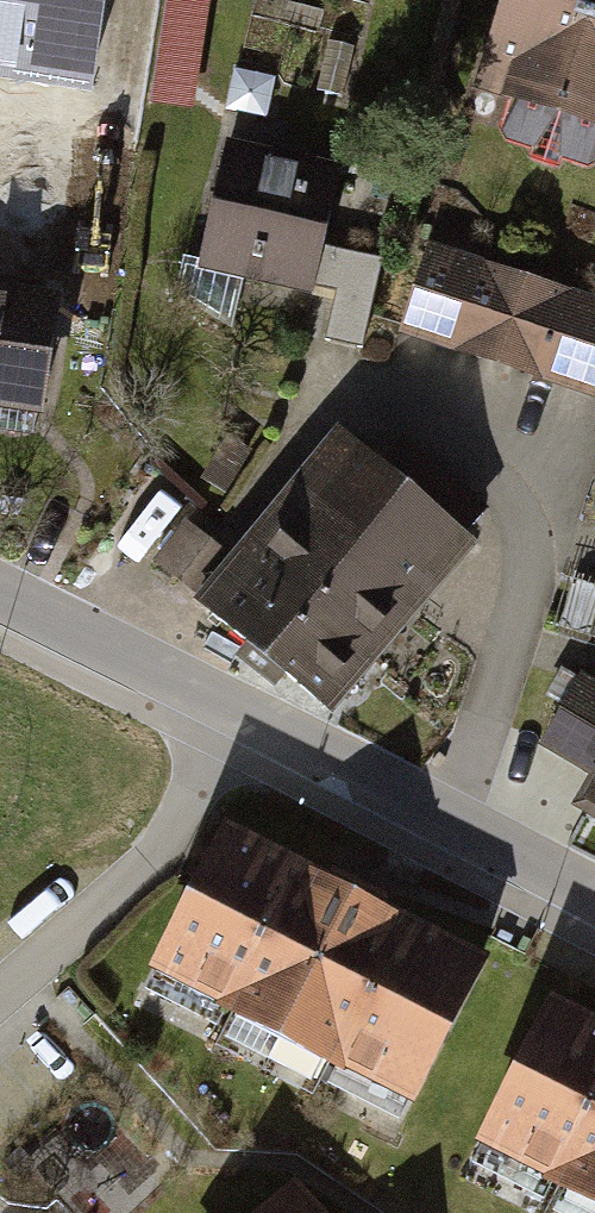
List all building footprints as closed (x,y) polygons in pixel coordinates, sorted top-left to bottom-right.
[(48,219),(75,0),(0,0),(0,213),(48,219)] [(452,79),(594,130),(594,0),(480,0),(452,79)] [(318,167),(208,140),(181,250),(291,277),(318,167)] [(405,239),(378,321),(587,389),(594,365),(594,301),(405,239)] [(375,320),(382,246),(345,242),(338,316),(375,320)] [(0,294),(0,400),(27,405),(45,301),(0,294)] [(326,440),(254,516),(386,640),(458,564),(326,440)] [(254,516),(182,592),(314,716),(386,640),(254,516)] [(567,673),(533,730),(585,760),(564,795),(594,813),(594,690),(567,673)] [(464,947),(206,815),(125,974),(383,1105),(464,947)] [(533,990),(453,1144),(585,1212),(594,1212),(594,1022),(533,990)] [(287,1189),(260,1212),(308,1212),(287,1189)]
